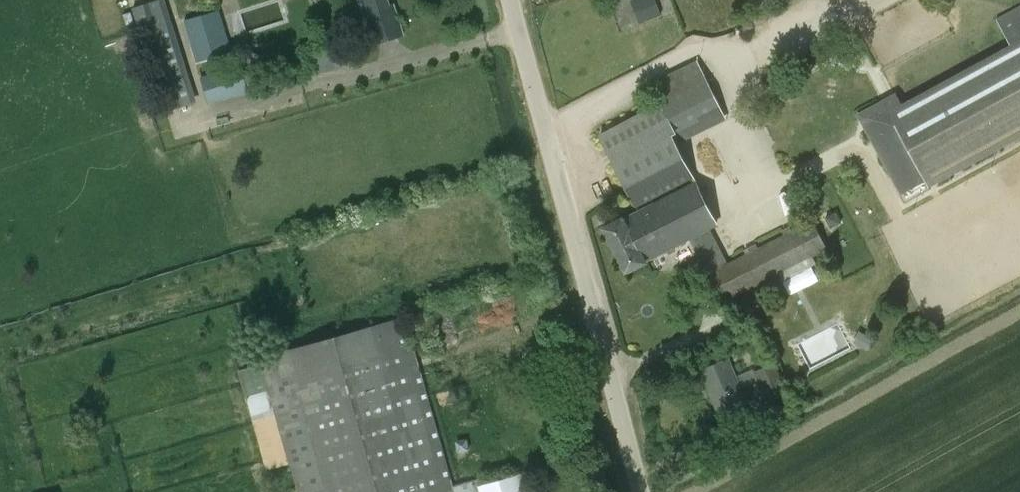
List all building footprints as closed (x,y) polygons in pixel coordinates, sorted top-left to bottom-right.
[(132,5),(164,113),(195,104),(164,0),(151,0),(132,5)] [(375,47),(405,38),(395,7),(390,9),(387,0),(360,0),(375,47)] [(655,0),(636,0),(644,21),(660,15),(655,0)] [(905,202),(1019,140),(1019,9),(996,22),(1010,48),(864,128),(905,202)] [(219,11),(186,21),(198,60),(231,50),(219,11)] [(600,134),(637,209),(601,227),(625,274),(648,262),(648,260),(717,225),(671,135),(722,109),(697,59),(649,83),(660,104),(600,134)] [(202,77),(209,101),(247,90),(240,66),(202,77)] [(836,212),(825,217),(830,227),(841,222),(836,212)] [(722,303),(828,249),(813,219),(706,273),(722,303)] [(522,476),(485,486),(482,478),(453,486),(404,316),(259,357),(261,365),(238,371),(272,491),(526,491),(522,476)] [(873,339),(862,333),(856,344),(867,350),(873,339)] [(746,400),(741,387),(758,381),(767,402),(788,393),(775,362),(754,371),(754,369),(736,376),(728,358),(702,369),(720,411),(746,400)]
